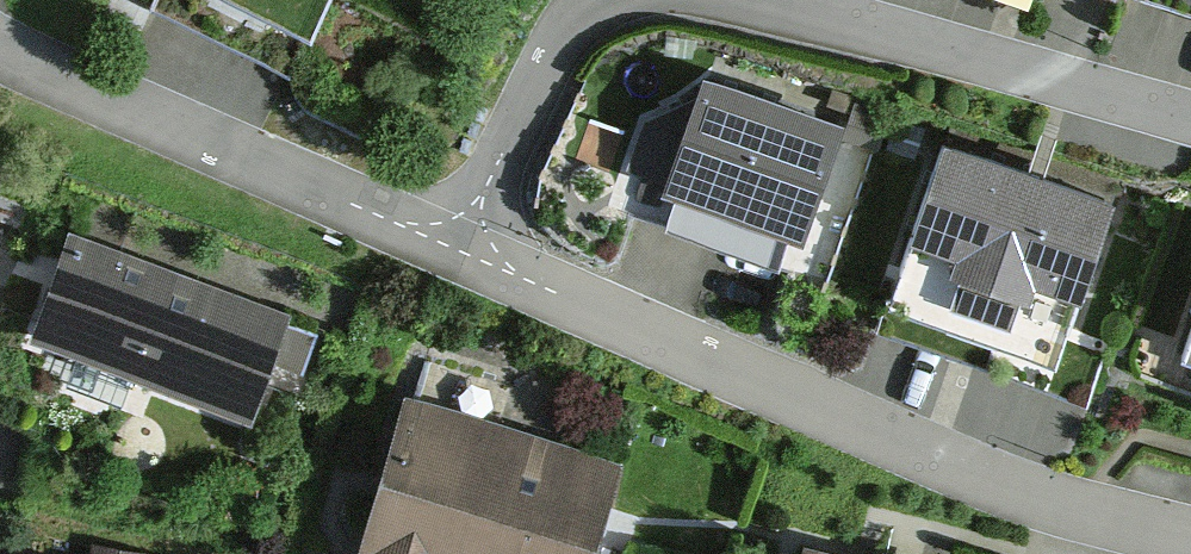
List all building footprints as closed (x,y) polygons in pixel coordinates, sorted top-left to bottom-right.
[(846,108),(707,65),(642,111),(612,204),(797,263),(846,108)] [(1113,192),(947,129),(887,287),(1053,349),(1113,192)] [(280,311),(46,225),(7,331),(241,417),(280,311)] [(1181,351),(1190,354),(1190,322),(1181,351)] [(378,398),(334,553),(575,553),(602,461),(378,398)]
